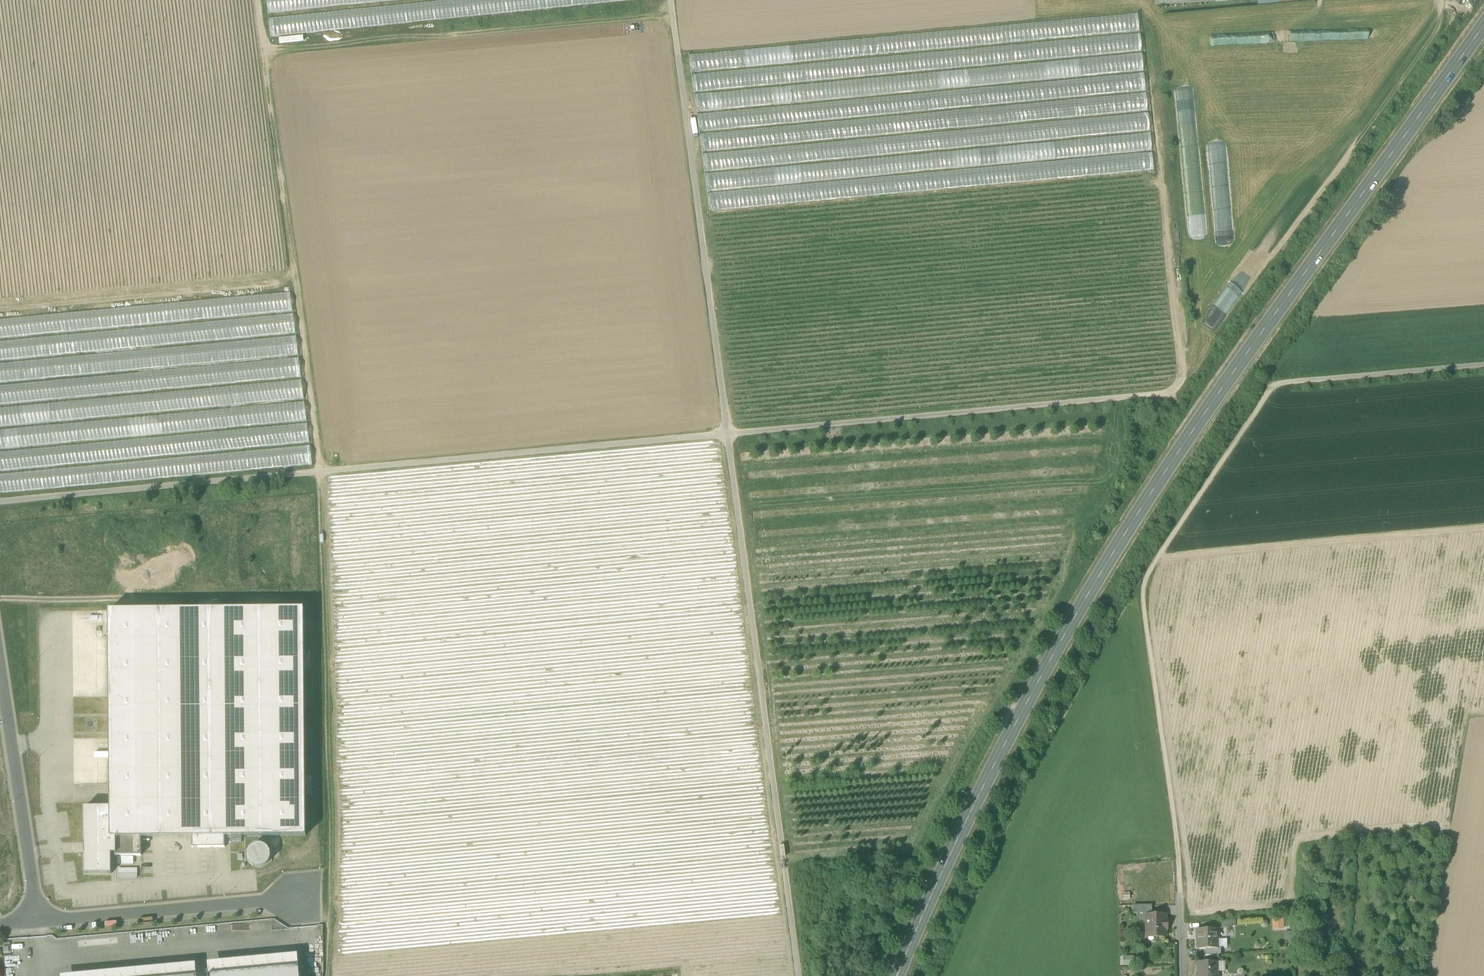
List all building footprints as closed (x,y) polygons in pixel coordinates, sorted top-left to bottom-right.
[(296,20),(296,16),(268,18),(269,35),(296,33),(296,27),(291,27),(290,21),(296,20)] [(691,66),(699,63),(696,56),(689,59),(691,66)] [(789,97),(788,88),(741,90),(742,97),(733,97),(733,106),(792,103),(792,97),(789,97)] [(819,125),(817,127),(821,130),(824,130),(824,133),(830,137),(864,138),(869,130),(866,128),(867,127),(892,128),(889,132),(904,133),(907,128),(911,128),(916,121),(914,120),(872,118),(870,121),(858,121),(857,124),(863,128),(855,128),(853,130),(850,128),(850,135),(846,132),(846,125),(819,125)] [(1103,171),(1153,169),(1152,154),(1102,156),(1103,171)] [(282,356),(297,354),(291,313),(268,317),(269,324),(268,324),(270,333),(278,332),(281,345),(280,346),(282,356)] [(278,359),(279,367),(277,367),(278,378),(297,377),(297,362),(291,362),(291,359),(278,359)] [(293,455),(307,454),(307,446),(306,446),(301,381),(284,382),(285,400),(247,403),(248,420),(253,420),(254,424),(285,422),(286,432),(281,432),(282,447),(285,447),(285,453),(293,452),(293,455)] [(192,837),(225,836),(306,836),(304,608),(108,610),(110,807),(110,837),(116,837),(141,837),(192,837)] [(110,837),(110,807),(84,807),(84,874),(111,873),(111,853),(115,853),(116,853),(116,837),(110,837)] [(225,836),(192,837),(192,848),(225,847),(225,836)] [(141,837),(116,837),(116,853),(115,853),(115,856),(141,856),(141,837)] [(248,853),(248,857),(249,861),(252,865),(257,867),(261,867),(265,865),(269,862),(271,858),(271,853),(269,849),(266,846),(262,844),(257,844),(253,845),(250,848),(248,853)] [(137,877),(136,867),(117,867),(117,877),(137,877)] [(1156,933),(1156,936),(1165,936),(1165,929),(1167,927),(1167,922),(1165,920),(1164,914),(1148,915),(1146,915),(1147,934),(1156,933)] [(1272,918),(1272,929),(1284,929),(1283,918),(1272,918)] [(1220,920),(1221,927),(1235,926),(1234,919),(1220,920)] [(1216,948),(1216,947),(1216,940),(1216,930),(1208,931),(1208,929),(1197,929),(1198,949),(1205,948),(1216,948)] [(1296,931),(1284,932),(1285,940),(1296,940),(1296,931)] [(207,962),(209,975),(299,967),(298,954),(207,962)] [(1122,956),(1123,965),(1133,965),(1133,955),(1122,956)] [(1199,975),(1216,975),(1216,972),(1216,961),(1198,961),(1199,975)] [(1225,961),(1216,961),(1216,972),(1225,972),(1225,961)] [(197,975),(196,963),(61,975),(196,975),(197,975)] [(209,975),(300,975),(299,967),(209,975)]
